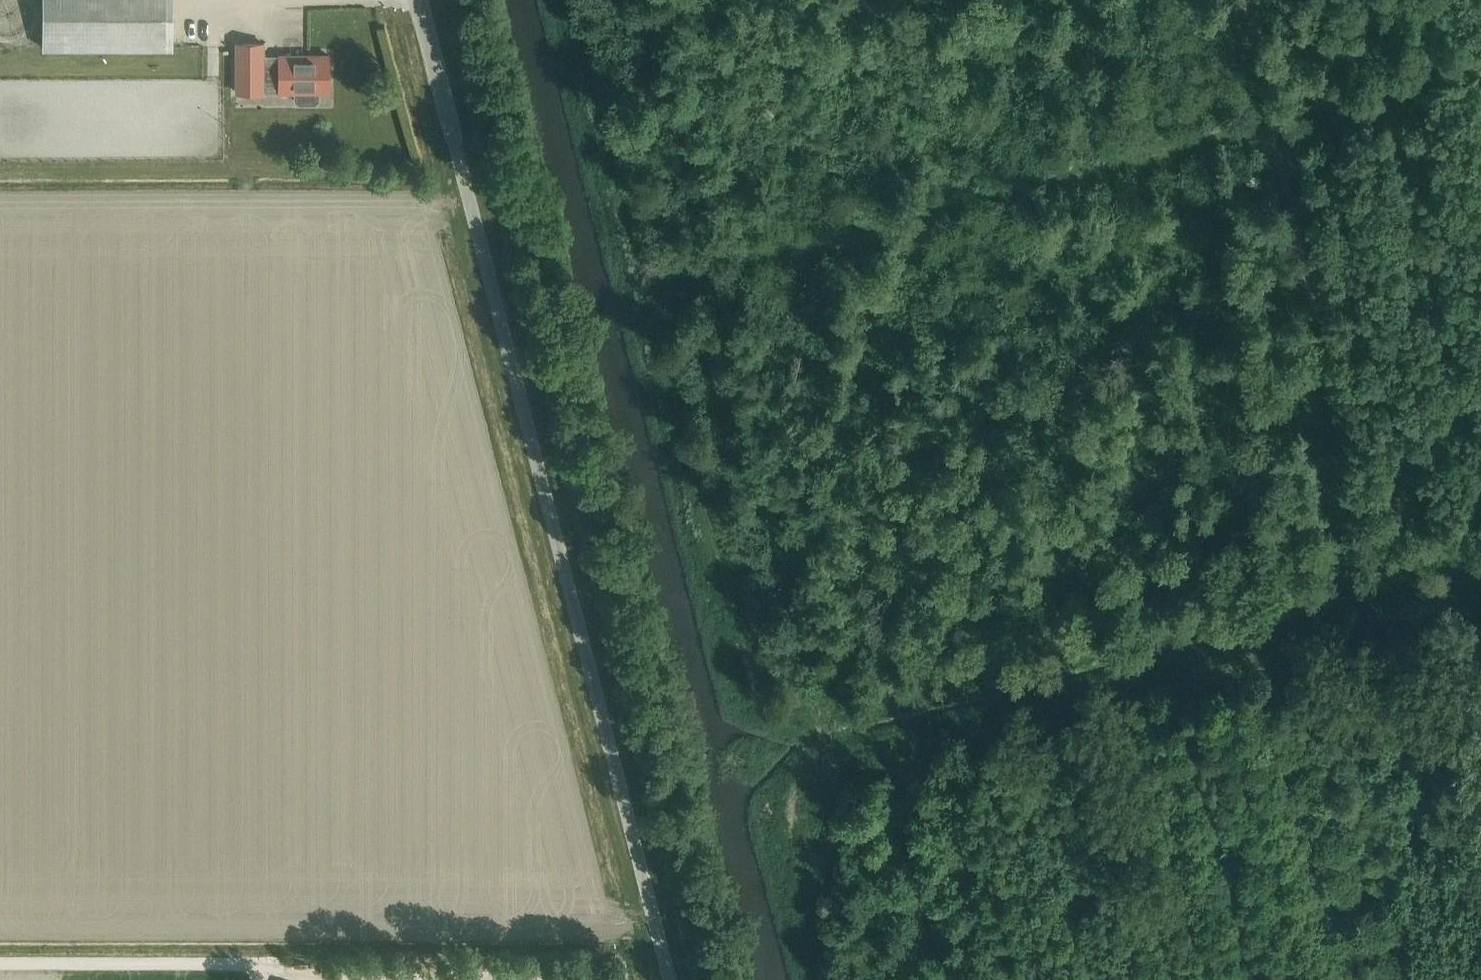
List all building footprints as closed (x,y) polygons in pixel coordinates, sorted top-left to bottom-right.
[(172,0),(41,0),(41,48),(172,48),(172,0)] [(317,93),(328,92),(327,55),(278,55),(278,63),(266,63),(266,79),(278,79),(278,93),(294,93),(294,101),(297,104),(314,104),(317,100),(317,93)]
